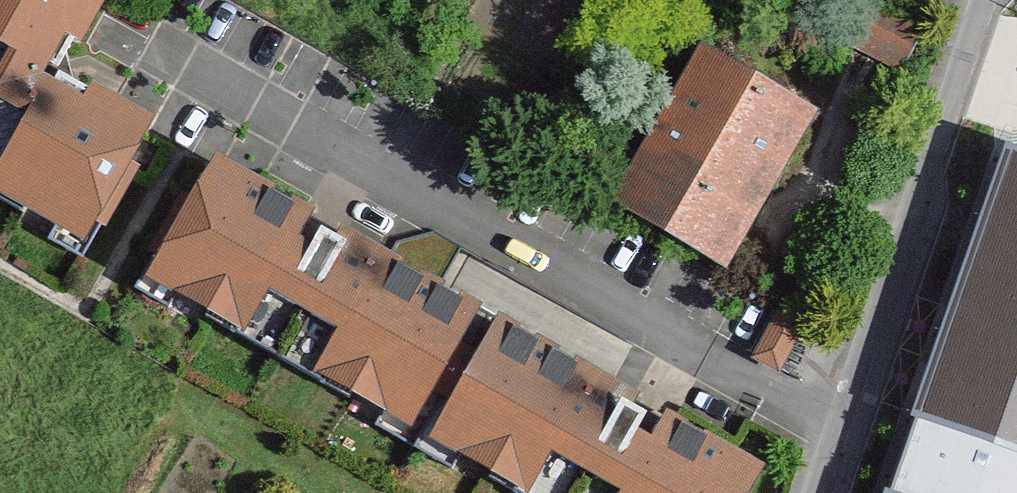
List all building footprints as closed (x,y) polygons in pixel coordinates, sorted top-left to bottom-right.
[(42,180),(74,197),(96,209),(118,169),(131,175),(139,158),(127,151),(148,114),(72,74),(70,65),(65,51),(93,0),(0,0),(0,156),(42,180)] [(876,0),(854,34),(902,59),(921,25),(876,0)] [(710,46),(701,61),(754,89),(761,76),(710,46)] [(754,89),(701,61),(621,198),(719,252),(755,190),(763,176),(804,100),(761,76),(754,89)] [(816,107),(804,100),(763,176),(773,181),(816,107)] [(30,202),(42,180),(0,156),(0,186),(30,202)] [(899,492),(1016,492),(1016,162),(899,492)] [(176,211),(188,218),(165,259),(187,271),(218,290),(205,312),(348,394),(362,371),(393,389),(414,402),(436,361),(453,371),(463,354),(446,343),(467,308),(370,252),(372,249),(343,232),(338,240),(321,230),(318,237),(294,222),(300,212),(218,165),(197,201),(185,195),(176,211)] [(74,197),(55,230),(91,249),(131,175),(118,169),(96,209),(74,197)] [(323,220),(302,208),(300,212),(294,222),(318,237),(321,230),(338,240),(343,232),(323,220)] [(176,211),(134,283),(169,302),(187,271),(165,259),(188,218),(176,211)] [(781,311),(758,352),(777,363),(801,323),(781,311)] [(801,323),(777,363),(801,377),(817,333),(801,323)] [(500,328),(479,363),(463,354),(453,371),(470,380),(447,419),(470,433),(501,452),(488,474),(520,492),(738,492),(749,473),(667,425),(662,435),(637,421),(641,416),(624,405),(629,398),(599,380),(598,384),(500,328)] [(393,389),(375,421),(413,443),(453,371),(436,361),(414,402),(393,389)] [(453,371),(413,443),(452,465),(470,433),(447,419),(470,380),(453,371)] [(662,435),(667,425),(670,421),(652,410),(629,398),(624,405),(641,416),(637,421),(662,435)]
